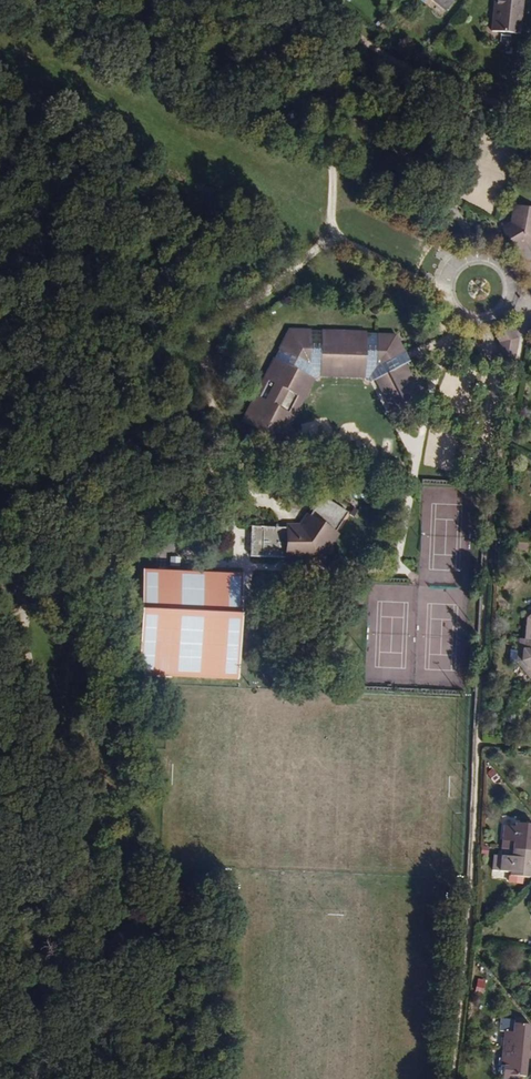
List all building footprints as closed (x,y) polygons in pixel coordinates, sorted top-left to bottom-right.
[(445,12),(455,0),(431,0),(445,12)] [(498,17),(494,17),(492,33),(520,36),(524,0),(499,0),(498,17)] [(516,206),(514,217),(516,218),(515,226),(505,231),(515,248),(527,241),(529,245),(530,244),(530,208),(516,206)] [(516,218),(514,217),(513,224),(504,229),(505,231),(515,226),(516,218)] [(515,248),(517,252),(529,245),(527,241),(515,248)] [(521,344),(516,329),(500,335),(503,343),(505,344),(500,354),(499,353),(494,365),(509,371),(521,344)] [(374,372),(388,407),(414,395),(400,365),(397,366),(392,356),(400,352),(393,338),(367,334),(367,337),(323,335),(323,332),(291,330),(276,358),(279,359),(268,379),(266,378),(243,421),(276,439),(313,369),(374,372)] [(400,365),(414,395),(419,392),(400,352),(392,356),(397,366),(400,365)] [(279,359),(276,358),(266,378),(268,379),(279,359)] [(376,377),(374,372),(313,369),(276,439),(282,442),(317,376),(370,378),(370,379),(376,377)] [(347,511),(323,496),(302,529),(252,527),(251,556),(318,558),(347,511)] [(244,575),(144,571),(140,675),(240,678),(244,575)] [(530,641),(530,613),(522,620),(520,640),(521,640),(530,641)] [(521,640),(520,640),(519,640),(516,672),(528,686),(530,683),(530,641),(521,640)] [(486,772),(491,783),(498,780),(493,769),(486,772)] [(524,825),(523,829),(512,827),(510,842),(511,842),(510,850),(521,851),(530,852),(530,826),(524,825)] [(521,851),(510,850),(509,858),(502,857),(500,872),(519,874),(518,877),(530,878),(530,852),(521,851)] [(475,979),(474,992),(482,993),(483,980),(475,979)] [(503,1046),(530,1050),(530,1041),(529,1041),(530,1023),(514,1021),(513,1030),(503,1029),(502,1036),(505,1037),(503,1046)] [(503,1046),(502,1056),(499,1056),(499,1064),(509,1065),(508,1074),(525,1076),(527,1058),(530,1058),(530,1050),(503,1046)] [(518,1075),(508,1074),(509,1065),(501,1064),(500,1073),(503,1073),(502,1078),(518,1078),(518,1075)]
